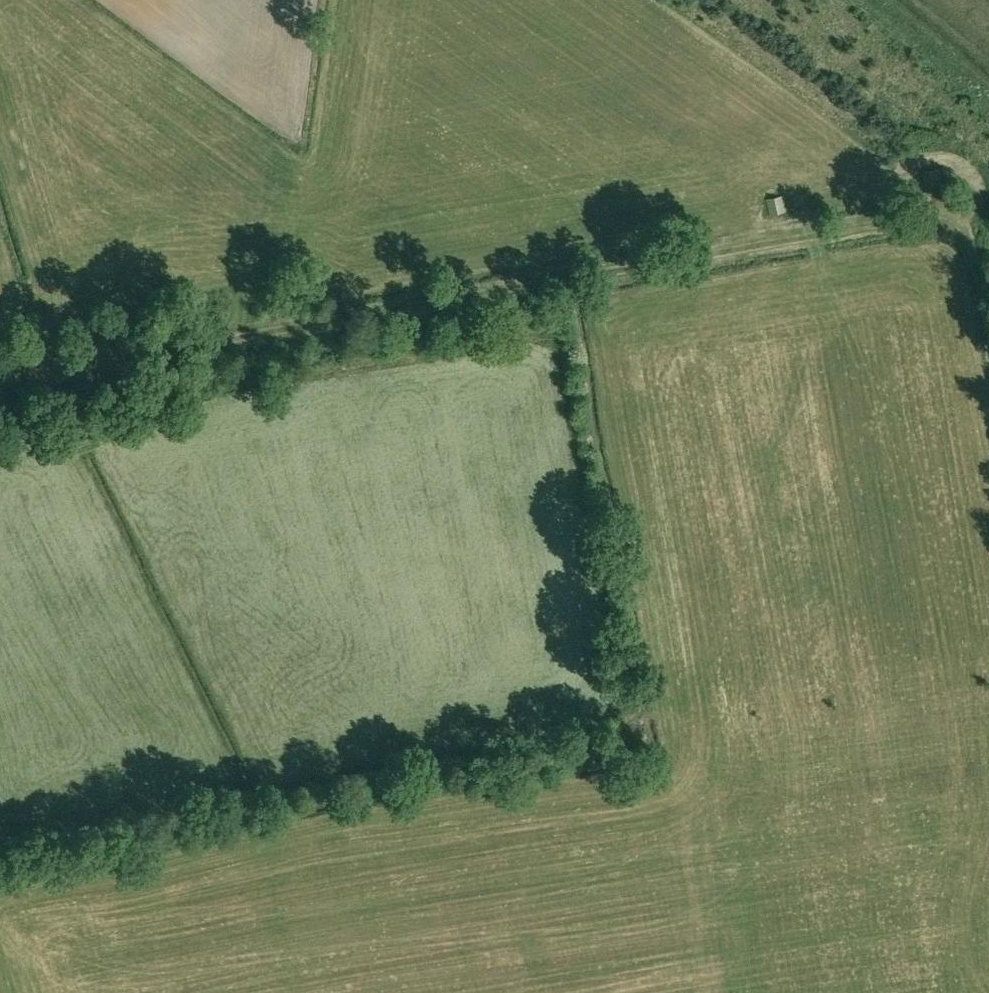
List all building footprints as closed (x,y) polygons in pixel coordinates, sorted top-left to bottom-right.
[(767,201),(770,216),(787,213),(783,197),(767,201)]
